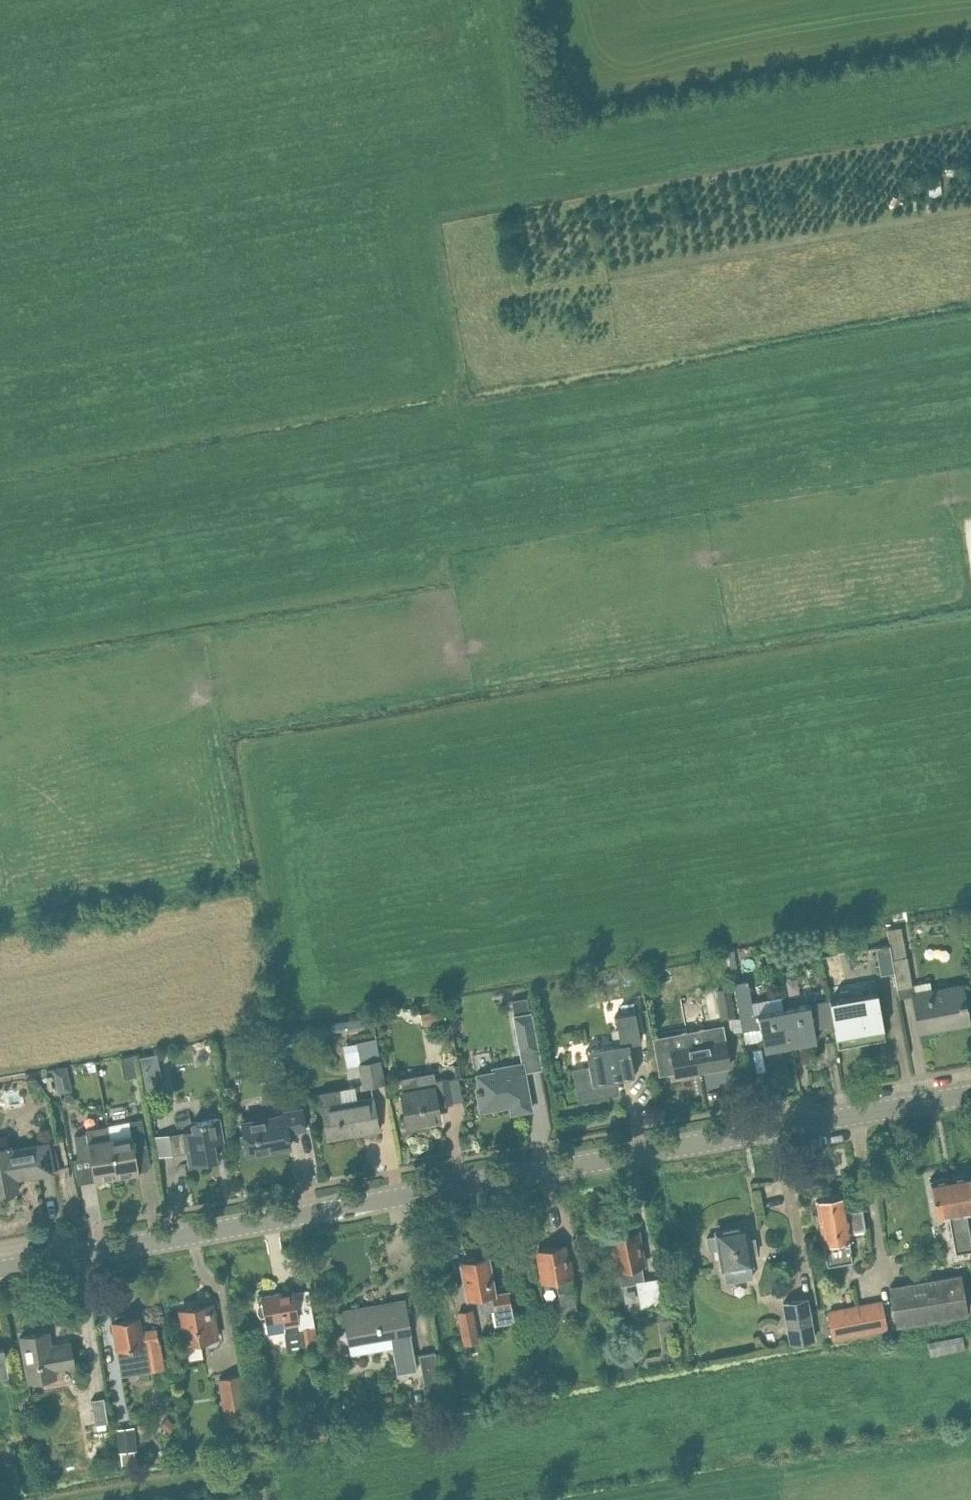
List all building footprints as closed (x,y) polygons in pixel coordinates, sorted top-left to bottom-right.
[(895,971),(893,957),(890,943),(877,946),(882,973),(895,971)] [(913,984),(908,955),(893,957),(895,971),(898,987),(913,984)] [(791,1044),(785,1008),(754,1013),(748,980),(734,982),(742,1031),(760,1027),(764,1049),(791,1044)] [(969,1022),(965,1002),(962,983),(913,993),(919,1026),(944,1022),(945,1026),(969,1022)] [(735,1015),(730,988),(718,990),(723,1017),(735,1015)] [(885,1037),(882,1018),(877,991),(829,999),(829,1001),(833,1023),(838,1046),(885,1037)] [(527,996),(512,999),(514,1015),(521,1051),(537,1047),(531,1012),(530,1012),(527,996)] [(816,1040),(812,1018),(818,1017),(820,1026),(833,1023),(829,1001),(810,1004),(810,1003),(785,1008),(791,1044),(816,1040)] [(444,1007),(421,1011),(423,1021),(446,1017),(444,1007)] [(393,1008),(373,1012),(374,1019),(394,1016),(393,1008)] [(634,1075),(628,1042),(640,1040),(635,1010),(616,1013),(622,1042),(586,1048),(589,1065),(572,1068),(578,1100),(612,1094),(609,1079),(634,1075)] [(361,1017),(332,1022),(333,1030),(348,1028),(348,1030),(363,1028),(361,1017)] [(670,1034),(653,1037),(660,1073),(675,1070),(676,1075),(729,1066),(726,1046),(724,1038),(672,1047),(670,1034)] [(383,1081),(379,1058),(376,1039),(356,1042),(363,1084),(383,1081)] [(156,1051),(139,1054),(141,1066),(158,1063),(156,1051)] [(527,1085),(524,1071),(523,1062),(493,1068),(494,1071),(477,1074),(480,1087),(477,1088),(481,1110),(503,1106),(502,1104),(510,1103),(512,1112),(531,1109),(528,1092),(525,1093),(524,1085),(527,1085)] [(66,1066),(55,1069),(60,1092),(71,1089),(66,1066)] [(451,1101),(448,1082),(447,1077),(434,1079),(436,1086),(417,1089),(414,1074),(400,1077),(409,1124),(438,1119),(435,1101),(439,1101),(440,1104),(451,1101)] [(379,1129),(376,1110),(373,1095),(341,1101),(339,1087),(323,1090),(325,1104),(321,1105),(327,1135),(350,1130),(351,1134),(379,1129)] [(288,1132),(306,1129),(302,1108),(283,1111),(284,1115),(242,1122),(247,1153),(290,1146),(288,1132)] [(214,1142),(223,1140),(219,1118),(192,1122),(193,1129),(169,1133),(173,1153),(187,1151),(189,1164),(217,1159),(214,1142)] [(139,1172),(135,1148),(147,1146),(142,1123),(131,1125),(130,1120),(109,1124),(111,1138),(118,1176),(139,1172)] [(118,1176),(111,1138),(109,1124),(87,1128),(87,1132),(74,1135),(78,1158),(90,1156),(95,1180),(118,1176)] [(37,1167),(38,1172),(37,1172),(37,1173),(52,1170),(47,1143),(11,1150),(10,1146),(0,1148),(0,1192),(17,1189),(14,1171),(37,1167)] [(966,1211),(970,1210),(970,1185),(969,1172),(930,1179),(936,1216),(948,1214),(955,1251),(970,1248),(970,1240),(966,1211)] [(851,1229),(864,1227),(861,1209),(847,1211),(845,1195),(841,1196),(838,1194),(833,1194),(832,1197),(816,1200),(823,1243),(824,1242),(828,1264),(853,1259),(849,1238),(852,1237),(851,1229)] [(751,1263),(749,1254),(756,1253),(754,1238),(747,1239),(745,1226),(717,1231),(718,1235),(707,1237),(709,1248),(720,1247),(725,1282),(752,1277),(750,1263),(751,1263)] [(645,1283),(642,1265),(643,1265),(637,1230),(611,1235),(617,1269),(620,1285),(636,1282),(640,1306),(664,1302),(660,1280),(645,1283)] [(577,1313),(570,1277),(573,1276),(569,1258),(565,1259),(563,1243),(539,1248),(545,1281),(556,1279),(563,1315),(577,1313)] [(493,1292),(486,1256),(478,1258),(475,1255),(467,1256),(465,1260),(462,1260),(469,1298),(477,1296),(480,1310),(492,1308),(495,1323),(514,1320),(509,1290),(493,1292)] [(967,1313),(960,1273),(891,1285),(897,1325),(967,1313)] [(299,1323),(293,1289),(261,1295),(266,1320),(262,1321),(264,1329),(268,1332),(285,1329),(285,1326),(299,1323)] [(813,1337),(806,1298),(783,1302),(790,1341),(813,1337)] [(348,1342),(390,1334),(397,1372),(416,1368),(410,1333),(411,1333),(405,1299),(343,1310),(348,1342)] [(218,1336),(212,1303),(180,1309),(185,1342),(218,1336)] [(850,1313),(834,1316),(837,1335),(877,1328),(873,1303),(849,1307),(850,1313)] [(668,1304),(650,1307),(652,1320),(657,1319),(670,1317),(668,1304)] [(472,1309),(458,1312),(463,1342),(478,1340),(472,1309)] [(164,1367),(157,1328),(141,1330),(139,1316),(127,1318),(124,1314),(116,1315),(114,1320),(112,1320),(120,1364),(145,1359),(147,1370),(164,1367)] [(317,1345),(314,1325),(299,1327),(302,1347),(317,1345)] [(75,1365),(70,1341),(59,1343),(61,1353),(53,1354),(49,1331),(20,1336),(27,1382),(56,1377),(55,1369),(75,1365)] [(434,1351),(418,1354),(426,1397),(432,1396),(435,1410),(446,1408),(444,1394),(442,1395),(434,1351)] [(631,1358),(617,1371),(618,1377),(631,1374),(639,1367),(631,1358)] [(236,1374),(217,1377),(223,1417),(243,1413),(236,1374)] [(107,1421),(103,1397),(91,1399),(95,1424),(107,1421)] [(166,1417),(158,1425),(168,1435),(176,1426),(166,1417)] [(135,1449),(133,1427),(116,1429),(119,1451),(135,1449)]
